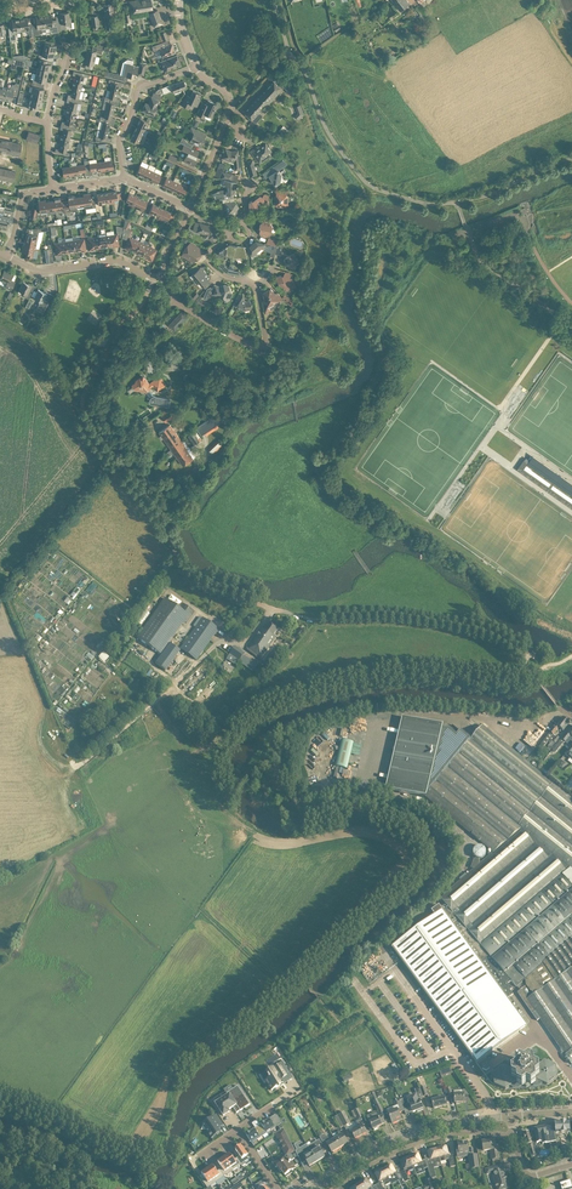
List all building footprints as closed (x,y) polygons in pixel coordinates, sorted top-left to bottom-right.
[(157,25),(162,23),(157,10),(153,11),(152,8),(152,6),(153,6),(152,2),(151,2),(151,0),(135,0),(129,1),(130,7),(131,12),(147,9),(154,27),(157,25)] [(407,0),(392,0),(400,11),(410,4),(407,0)] [(112,29),(112,23),(110,14),(114,13),(114,10),(113,4),(101,5),(102,10),(105,10),(106,14),(104,14),(106,24),(107,30),(112,29)] [(425,19),(416,6),(413,8),(415,11),(417,10),(420,15),(418,16),(422,21),(425,19)] [(56,16),(57,21),(58,30),(66,29),(65,23),(71,22),(71,17),(70,17),(69,12),(59,13),(60,15),(60,17),(56,18),(56,16),(56,15),(56,16)] [(43,15),(45,27),(49,27),(51,31),(53,30),(54,33),(58,32),(58,30),(57,21),(52,22),(51,14),(43,15)] [(37,24),(33,25),(34,35),(38,35),(39,32),(40,33),(41,28),(45,27),(43,15),(36,16),(37,24)] [(100,30),(97,16),(91,17),(94,31),(100,30)] [(27,18),(19,19),(21,30),(25,30),(27,34),(29,34),(30,36),(34,35),(33,25),(28,25),(27,18)] [(9,28),(9,34),(10,39),(14,38),(15,36),(16,36),(17,31),(21,30),(19,19),(12,20),(13,27),(9,28)] [(162,57),(169,54),(175,52),(172,44),(168,45),(166,41),(169,40),(169,39),(164,42),(152,46),(154,51),(159,49),(162,57)] [(45,43),(45,42),(42,41),(40,48),(55,51),(56,45),(50,44),(45,43)] [(84,63),(86,64),(85,67),(90,68),(91,65),(93,65),(96,53),(101,54),(103,48),(93,46),(92,50),(87,49),(84,63)] [(40,48),(38,56),(41,57),(41,58),(39,58),(48,60),(49,57),(53,58),(55,51),(40,48)] [(180,65),(176,55),(161,61),(164,67),(165,67),(168,68),(168,69),(172,68),(180,65)] [(52,64),(47,63),(48,60),(39,58),(38,61),(40,61),(39,68),(37,67),(48,70),(50,70),(52,64)] [(123,75),(112,73),(111,77),(124,80),(125,76),(131,77),(132,72),(138,74),(138,72),(139,66),(132,64),(133,60),(127,59),(126,63),(123,75)] [(37,67),(36,73),(47,76),(48,70),(37,67)] [(75,81),(82,82),(84,76),(87,77),(88,74),(82,73),(74,71),(73,75),(76,76),(75,81)] [(33,79),(32,82),(37,83),(38,80),(46,82),(47,76),(36,73),(34,79),(33,79)] [(110,90),(118,92),(119,86),(123,86),(124,82),(118,81),(115,80),(109,79),(109,82),(112,82),(110,90)] [(174,83),(162,88),(164,93),(173,90),(174,92),(178,91),(186,88),(185,86),(186,86),(186,85),(186,84),(186,83),(186,82),(185,82),(185,81),(184,82),(183,80),(175,84),(174,83)] [(283,89),(273,80),(260,95),(269,104),(283,89)] [(296,90),(294,88),(285,80),(281,84),(287,90),(286,92),(290,96),(296,90)] [(80,91),(82,82),(75,81),(73,81),(72,89),(73,89),(73,90),(80,91)] [(33,86),(31,92),(43,94),(44,88),(36,87),(37,83),(32,82),(31,86),(33,86)] [(20,84),(16,83),(14,85),(13,84),(10,88),(6,87),(4,99),(12,101),(13,93),(17,94),(20,84)] [(67,98),(82,101),(82,99),(79,98),(80,91),(73,90),(72,95),(68,94),(67,98)] [(118,92),(110,90),(109,97),(105,96),(105,99),(119,102),(120,98),(116,98),(118,92)] [(197,106),(197,105),(200,99),(199,99),(201,94),(193,90),(190,96),(187,95),(182,105),(188,108),(191,103),(197,106)] [(30,98),(41,100),(43,94),(31,92),(30,98)] [(260,95),(244,112),(253,120),(269,104),(260,95)] [(37,106),(42,107),(43,101),(41,100),(30,98),(29,98),(27,107),(36,109),(37,106)] [(69,108),(76,109),(78,103),(81,104),(82,101),(67,98),(66,102),(70,103),(69,108)] [(142,111),(147,113),(154,115),(157,107),(156,107),(159,101),(157,100),(151,98),(149,104),(145,102),(142,111)] [(118,106),(119,102),(105,99),(104,101),(107,102),(106,110),(113,111),(115,105),(118,106)] [(202,102),(197,114),(204,118),(206,114),(212,117),(217,104),(208,100),(206,104),(203,102),(202,102)] [(300,104),(295,106),(298,115),(296,116),(297,118),(304,115),(300,104)] [(74,118),(76,109),(69,108),(67,108),(65,116),(67,116),(67,117),(74,118)] [(112,117),(113,111),(106,110),(104,117),(101,116),(100,119),(114,122),(115,118),(112,117)] [(73,125),(74,118),(67,117),(66,122),(62,121),(61,125),(76,128),(76,126),(73,125)] [(149,122),(146,121),(140,118),(137,125),(145,129),(149,122)] [(113,126),(114,122),(100,119),(99,121),(103,122),(101,129),(109,131),(110,125),(113,126)] [(75,131),(76,128),(61,125),(60,129),(64,130),(63,135),(70,136),(71,130),(75,131)] [(142,136),(145,129),(137,125),(134,132),(142,136)] [(206,134),(194,128),(191,127),(188,135),(191,136),(190,140),(202,146),(205,138),(204,138),(206,134)] [(103,141),(103,140),(110,142),(111,138),(107,137),(109,131),(101,129),(99,137),(96,136),(95,139),(96,139),(95,142),(98,142),(103,141)] [(26,140),(37,143),(39,135),(29,131),(26,140)] [(139,143),(142,136),(134,132),(131,139),(139,143)] [(61,135),(59,143),(61,143),(61,144),(68,145),(70,136),(63,135),(62,135),(61,135)] [(185,139),(182,138),(180,142),(191,148),(192,144),(188,142),(187,142),(187,141),(186,141),(186,140),(185,140),(185,139)] [(10,142),(0,139),(0,150),(8,152),(10,142)] [(21,144),(10,142),(8,152),(19,155),(21,144)] [(255,148),(251,151),(257,159),(259,157),(260,159),(264,156),(266,158),(271,155),(269,153),(272,151),(270,148),(271,148),(269,145),(268,146),(266,143),(262,146),(256,150),(255,148)] [(66,152),(68,145),(60,144),(59,149),(56,148),(55,152),(63,154),(69,156),(70,153),(66,152)] [(199,152),(193,149),(184,145),(182,149),(188,153),(187,155),(186,154),(183,161),(194,166),(197,159),(196,159),(199,152)] [(235,170),(241,170),(240,155),(239,155),(238,150),(233,151),(232,152),(229,151),(229,150),(226,148),(222,158),(229,161),(230,158),(234,159),(235,164),(234,164),(235,170)] [(170,154),(168,159),(176,162),(178,158),(170,154)] [(85,164),(79,165),(80,172),(84,172),(85,176),(89,175),(87,160),(86,158),(84,159),(84,161),(85,164)] [(95,162),(90,163),(89,160),(87,160),(89,175),(93,174),(92,171),(96,170),(95,162)] [(104,161),(105,170),(113,169),(112,160),(104,161)] [(253,160),(247,161),(249,168),(250,168),(252,173),(251,173),(252,177),(257,175),(256,171),(261,170),(259,165),(255,166),(253,160)] [(95,162),(96,170),(98,170),(98,171),(105,170),(104,161),(95,162)] [(140,165),(136,173),(143,176),(147,168),(149,164),(142,161),(141,164),(140,165)] [(282,161),(267,172),(269,176),(270,175),(271,177),(271,180),(273,180),(276,185),(281,182),(282,181),(283,175),(287,173),(284,169),(281,172),(279,169),(282,167),(281,167),(286,164),(283,161),(283,162),(282,161)] [(79,165),(70,166),(72,175),(79,174),(79,173),(80,172),(79,165)] [(63,177),(72,175),(70,166),(62,168),(63,177)] [(9,170),(0,168),(0,178),(7,180),(13,181),(15,171),(9,170)] [(143,176),(150,179),(154,171),(147,168),(143,176)] [(154,171),(150,179),(157,183),(161,174),(154,171)] [(163,185),(170,189),(173,180),(166,177),(163,185)] [(216,200),(223,199),(234,198),(233,193),(234,193),(235,191),(236,188),(235,188),(236,186),(237,182),(225,179),(224,184),(227,185),(227,193),(226,192),(226,190),(223,190),(219,191),(217,191),(217,192),(213,194),(216,200)] [(176,192),(180,184),(173,180),(170,189),(176,192)] [(187,187),(180,184),(176,192),(183,195),(187,187)] [(286,196),(286,190),(279,190),(279,193),(275,197),(275,202),(279,205),(284,206),(287,202),(287,197),(286,196)] [(110,192),(112,203),(115,203),(114,199),(116,199),(122,198),(121,192),(117,193),(117,191),(110,192)] [(110,192),(103,193),(105,201),(108,200),(109,204),(112,203),(110,192)] [(91,199),(91,198),(90,193),(83,194),(83,196),(84,205),(85,205),(85,209),(89,208),(96,207),(95,203),(92,204),(91,199)] [(131,206),(135,195),(129,193),(126,200),(129,201),(128,204),(131,206)] [(69,204),(65,204),(67,215),(71,214),(71,211),(77,210),(76,206),(77,206),(75,197),(75,195),(68,196),(68,202),(69,204)] [(135,204),(138,205),(141,198),(135,195),(131,206),(133,207),(135,204)] [(77,206),(84,205),(83,196),(75,197),(77,206)] [(254,210),(256,209),(258,210),(261,209),(261,205),(265,203),(264,198),(260,196),(255,199),(255,200),(253,201),(252,200),(249,202),(250,208),(254,210)] [(65,204),(62,205),(61,198),(54,199),(54,200),(53,201),(55,210),(56,209),(56,213),(62,212),(62,216),(67,215),(65,204)] [(141,198),(138,205),(141,207),(140,210),(143,211),(145,207),(147,201),(141,198)] [(234,198),(223,199),(223,202),(228,206),(227,207),(228,209),(229,210),(225,215),(225,217),(234,216),(238,212),(237,209),(239,207),(237,205),(237,203),(234,201),(234,198)] [(46,202),(45,200),(38,201),(39,208),(37,209),(33,207),(31,213),(30,217),(35,218),(47,216),(47,211),(46,202)] [(47,211),(55,210),(53,201),(46,202),(47,211)] [(153,212),(156,214),(159,206),(153,204),(148,214),(151,215),(153,212)] [(149,228),(152,230),(155,231),(157,226),(153,224),(152,224),(156,217),(157,218),(160,219),(165,209),(159,206),(156,214),(151,224),(149,228)] [(11,211),(10,210),(4,209),(4,211),(0,226),(7,227),(8,225),(11,226),(12,222),(14,211),(11,211)] [(171,212),(165,209),(160,219),(163,221),(164,218),(171,221),(174,216),(170,214),(171,212)] [(131,231),(127,229),(131,222),(125,219),(124,227),(122,237),(127,240),(131,231)] [(266,237),(271,233),(271,231),(271,228),(273,226),(269,221),(267,222),(266,219),(261,223),(260,226),(261,228),(260,232),(263,236),(266,237)] [(199,223),(197,231),(205,233),(206,236),(210,237),(212,241),(216,239),(217,236),(215,229),(214,229),(214,228),(212,227),(210,227),(208,225),(199,223)] [(27,233),(25,239),(37,241),(39,231),(41,231),(49,230),(48,227),(44,227),(41,227),(39,227),(33,228),(34,232),(33,234),(27,233)] [(117,234),(106,235),(108,246),(115,245),(115,247),(119,246),(118,240),(117,234)] [(106,235),(99,236),(100,247),(108,246),(106,235)] [(99,236),(87,238),(88,244),(89,250),(94,250),(93,248),(100,247),(99,236)] [(127,243),(124,248),(128,250),(129,248),(135,251),(140,242),(129,237),(127,243)] [(25,239),(24,245),(35,248),(37,241),(25,239)] [(84,239),(73,240),(74,251),(81,250),(82,252),(86,251),(85,245),(84,239)] [(73,240),(66,241),(67,252),(74,251),(73,240)] [(66,241),(54,243),(55,250),(56,256),(60,255),(60,253),(67,252),(66,241)] [(267,244),(265,244),(256,241),(250,246),(252,255),(257,254),(257,253),(257,251),(261,247),(263,248),(264,250),(271,252),(275,253),(277,245),(267,243),(267,244)] [(140,242),(135,251),(142,254),(146,245),(140,242)] [(282,247),(285,245),(283,242),(280,244),(277,245),(275,253),(279,254),(283,255),(283,258),(284,259),(284,260),(285,261),(287,262),(287,264),(290,265),(291,263),(294,264),(299,262),(299,261),(300,261),(301,257),(302,253),(298,251),(297,251),(294,252),(294,253),(290,255),(286,254),(286,252),(282,250),(282,247)] [(188,261),(191,262),(198,259),(200,256),(198,254),(197,251),(199,247),(192,243),(186,249),(183,254),(187,255),(189,258),(188,261)] [(236,245),(232,244),(230,244),(228,245),(219,251),(222,255),(223,255),(227,253),(233,256),(235,252),(236,249),(237,245),(236,245)] [(23,245),(21,251),(27,252),(26,256),(32,258),(35,248),(24,245),(23,245)] [(146,245),(142,254),(148,257),(147,259),(151,261),(157,250),(151,247),(146,245)] [(235,252),(233,256),(236,258),(237,257),(243,257),(244,259),(247,258),(247,261),(248,261),(246,251),(244,246),(237,245),(236,249),(235,252)] [(195,282),(206,272),(204,270),(204,267),(201,267),(200,268),(197,265),(189,270),(196,277),(193,279),(195,282)] [(12,287),(15,282),(10,279),(12,274),(4,270),(0,278),(0,279),(6,283),(5,286),(11,289),(12,287)] [(208,274),(206,272),(195,282),(197,284),(200,282),(206,289),(212,282),(209,279),(210,278),(211,275),(208,274)] [(295,285),(292,278),(290,277),(287,278),(281,275),(278,276),(277,277),(279,284),(280,284),(282,283),(283,284),(285,290),(294,287),(295,285)] [(24,296),(29,299),(33,291),(36,286),(31,284),(31,285),(23,281),(19,290),(25,294),(24,296)] [(232,293),(229,285),(227,284),(220,287),(214,285),(213,288),(211,287),(207,288),(203,298),(206,299),(214,295),(220,293),(224,294),(226,299),(226,300),(227,300),(230,299),(232,294),(232,293)] [(278,293),(275,293),(271,288),(267,290),(274,302),(275,305),(282,302),(280,299),(282,298),(282,297),(278,293)] [(46,291),(45,293),(38,289),(36,294),(34,298),(41,301),(39,304),(37,309),(43,312),(47,305),(49,302),(47,301),(48,299),(51,294),(46,291)] [(268,305),(274,302),(267,290),(264,292),(265,298),(263,301),(266,312),(271,310),(270,308),(268,305)] [(239,294),(234,304),(245,310),(250,309),(252,307),(251,300),(246,301),(242,298),(243,296),(239,294)] [(201,299),(202,297),(200,295),(200,296),(195,301),(196,301),(199,303),(201,304),(203,305),(205,301),(201,300),(201,299)] [(94,309),(87,319),(95,325),(102,315),(94,309)] [(167,324),(174,330),(186,317),(180,311),(167,324)] [(163,345),(159,350),(164,353),(168,348),(163,345)] [(135,384),(132,386),(135,390),(137,389),(145,390),(146,392),(151,398),(150,398),(155,399),(154,403),(168,406),(168,407),(169,407),(171,398),(154,395),(150,389),(151,387),(154,385),(156,389),(159,389),(166,385),(163,380),(160,382),(158,382),(156,379),(149,384),(149,383),(145,378),(144,378),(142,378),(141,377),(136,380),(135,384)] [(174,414),(172,411),(169,411),(162,416),(166,422),(174,417),(174,414)] [(182,441),(181,440),(170,424),(159,432),(171,449),(174,445),(175,445),(177,444),(178,443),(182,441)] [(200,437),(194,429),(187,434),(194,445),(202,440),(200,437)] [(174,445),(171,449),(177,457),(183,465),(193,458),(187,450),(188,449),(182,441),(178,443),(177,444),(175,445),(174,445)] [(209,450),(212,454),(222,445),(218,441),(209,450)] [(517,469),(546,490),(547,489),(549,490),(548,491),(571,509),(571,491),(530,461),(529,462),(524,459),(522,463),(523,464),(521,466),(520,465),(517,469)] [(556,599),(566,606),(571,597),(571,576),(556,599)] [(165,598),(162,603),(137,638),(160,654),(181,625),(183,627),(191,616),(194,611),(182,603),(179,608),(165,598)] [(144,610),(136,622),(141,625),(149,613),(144,610)] [(196,627),(181,649),(196,660),(215,633),(218,629),(206,620),(203,618),(202,618),(200,617),(193,625),(196,627)] [(259,634),(247,650),(260,659),(273,642),(277,637),(274,635),(279,629),(270,623),(265,630),(263,629),(259,634)] [(245,653),(241,650),(235,646),(230,654),(240,661),(244,655),(245,653)] [(279,657),(271,651),(263,662),(271,667),(279,657)] [(104,662),(109,657),(104,652),(99,658),(104,662)] [(551,732),(554,735),(557,730),(559,728),(563,731),(566,727),(570,723),(563,718),(560,721),(551,732)] [(443,727),(414,720),(397,791),(426,798),(427,797),(449,816),(461,825),(494,852),(479,865),(480,861),(479,860),(479,859),(480,859),(482,858),(483,858),(484,857),(485,856),(486,855),(486,854),(486,853),(486,852),(486,851),(486,850),(486,849),(485,848),(484,847),(483,847),(483,846),(482,846),(481,846),(480,846),(479,846),(478,846),(477,846),(476,847),(475,848),(474,849),(474,850),(474,851),(474,852),(474,853),(474,854),(474,855),(475,856),(475,857),(476,857),(476,858),(475,859),(474,859),(471,868),(474,869),(467,875),(466,873),(459,879),(461,880),(454,886),(449,890),(445,894),(441,899),(446,904),(441,907),(439,905),(432,911),(436,915),(397,944),(392,947),(476,1062),(520,1030),(527,1025),(522,1018),(524,1016),(525,1016),(519,1008),(511,997),(511,998),(510,997),(513,994),(510,990),(512,989),(508,983),(512,981),(517,987),(518,986),(519,988),(526,983),(527,985),(520,990),(521,990),(518,992),(532,1013),(537,1020),(537,1021),(540,1019),(565,1055),(566,1055),(571,1064),(571,799),(486,728),(482,725),(480,727),(471,739),(468,737),(463,734),(461,732),(457,736),(449,730),(443,728),(443,727)] [(343,727),(332,725),(332,727),(342,729),(340,736),(342,736),(344,729),(342,729),(343,727)] [(562,740),(565,742),(569,738),(571,741),(571,727),(570,730),(562,740)] [(551,732),(541,743),(544,746),(548,742),(550,743),(556,736),(554,735),(551,732)] [(552,748),(560,738),(557,735),(556,736),(550,743),(548,746),(549,746),(547,748),(549,751),(550,751),(551,748),(552,748)] [(562,744),(560,742),(559,742),(553,749),(553,750),(552,751),(555,753),(562,744)] [(520,743),(515,748),(520,752),(524,747),(520,743)] [(493,1072),(495,1084),(506,1089),(516,1082),(527,1087),(536,1080),(548,1085),(558,1077),(556,1065),(545,1060),(535,1067),(524,1062),(514,1070),(503,1065),(493,1072)] [(269,1078),(265,1080),(266,1082),(272,1090),(280,1085),(281,1084),(279,1081),(291,1073),(285,1064),(281,1066),(280,1064),(275,1067),(278,1072),(276,1073),(273,1068),(267,1072),(269,1075),(268,1076),(269,1078)] [(353,1078),(349,1072),(342,1076),(345,1083),(353,1078)] [(219,1096),(214,1099),(217,1103),(215,1103),(222,1114),(233,1107),(237,1112),(236,1112),(237,1113),(250,1104),(238,1086),(226,1093),(227,1093),(229,1092),(230,1094),(221,1099),(219,1096)] [(454,1094),(454,1097),(455,1103),(465,1102),(465,1100),(468,1100),(468,1095),(469,1095),(465,1089),(463,1090),(463,1093),(454,1094)] [(383,1111),(380,1105),(381,1105),(376,1094),(374,1092),(372,1093),(373,1096),(372,1096),(374,1100),(373,1100),(376,1107),(380,1113),(383,1111)] [(423,1097),(422,1093),(417,1095),(416,1094),(407,1098),(407,1099),(405,1100),(404,1098),(400,1100),(405,1110),(409,1109),(408,1108),(411,1107),(413,1112),(416,1111),(423,1108),(421,1102),(420,1100),(420,1099),(419,1100),(418,1099),(423,1097)] [(432,1100),(432,1102),(434,1108),(447,1105),(445,1097),(432,1100)] [(392,1107),(387,1109),(388,1113),(390,1118),(393,1123),(399,1121),(398,1118),(401,1117),(399,1113),(405,1110),(400,1100),(397,1101),(398,1105),(399,1108),(393,1110),(392,1107)] [(363,1117),(358,1108),(354,1110),(358,1119),(363,1117)] [(346,1125),(350,1123),(344,1112),(338,1115),(344,1126),(350,1136),(353,1134),(351,1132),(350,1132),(346,1125)] [(222,1131),(219,1127),(223,1124),(224,1125),(216,1114),(210,1119),(211,1120),(207,1123),(210,1128),(207,1130),(212,1138),(222,1131)] [(261,1124),(267,1132),(270,1137),(274,1134),(271,1129),(281,1122),(277,1114),(261,1124)] [(341,1128),(344,1126),(338,1115),(335,1117),(341,1128)] [(385,1123),(382,1118),(382,1116),(379,1117),(374,1119),(373,1115),(368,1118),(369,1122),(373,1129),(382,1125),(382,1124),(385,1123)] [(363,1127),(362,1124),(359,1120),(356,1122),(359,1126),(359,1127),(351,1132),(353,1134),(355,1139),(366,1133),(363,1127)] [(555,1132),(557,1142),(557,1147),(561,1146),(562,1146),(561,1139),(566,1139),(566,1136),(567,1136),(567,1135),(571,1135),(570,1129),(569,1125),(569,1122),(555,1123),(556,1132),(555,1132)] [(267,1132),(261,1124),(246,1135),(255,1147),(259,1144),(256,1139),(267,1132)] [(554,1124),(546,1125),(546,1131),(549,1143),(557,1142),(555,1132),(554,1129),(554,1124)] [(545,1126),(534,1128),(537,1143),(543,1142),(543,1144),(549,1143),(546,1131),(546,1125),(545,1125),(545,1126)] [(291,1153),(295,1151),(284,1130),(275,1134),(286,1155),(287,1158),(282,1162),(280,1160),(280,1158),(274,1162),(273,1163),(276,1167),(277,1167),(281,1172),(282,1171),(286,1177),(287,1177),(285,1175),(292,1171),(293,1172),(296,1170),(290,1161),(295,1158),(291,1153)] [(348,1143),(340,1130),(336,1132),(336,1133),(332,1135),(335,1139),(340,1148),(348,1143)] [(535,1142),(532,1143),(528,1131),(523,1133),(527,1145),(528,1144),(532,1157),(536,1156),(537,1158),(540,1157),(535,1142)] [(323,1142),(321,1143),(326,1150),(329,1147),(332,1152),(340,1148),(335,1139),(331,1142),(328,1137),(324,1134),(320,1137),(323,1142)] [(492,1159),(494,1159),(500,1158),(498,1145),(495,1145),(494,1140),(482,1142),(484,1151),(491,1150),(492,1159)] [(319,1144),(317,1141),(312,1144),(313,1146),(309,1148),(312,1153),(317,1162),(325,1157),(322,1152),(326,1150),(321,1143),(319,1144)] [(469,1152),(468,1148),(468,1142),(458,1144),(459,1149),(457,1149),(457,1154),(458,1158),(464,1157),(465,1157),(465,1155),(469,1154),(469,1152)] [(297,1143),(294,1145),(297,1150),(296,1151),(301,1163),(302,1163),(301,1162),(305,1159),(309,1166),(317,1162),(312,1153),(309,1148),(306,1144),(300,1148),(297,1143)] [(571,1150),(569,1144),(562,1146),(561,1146),(562,1152),(571,1150)] [(242,1145),(235,1149),(240,1156),(237,1158),(241,1164),(250,1158),(242,1145)] [(451,1167),(455,1166),(453,1155),(449,1156),(449,1155),(446,1146),(437,1149),(441,1162),(446,1160),(449,1159),(451,1167)] [(433,1164),(441,1162),(437,1149),(428,1151),(429,1157),(430,1159),(430,1161),(426,1162),(430,1173),(432,1178),(437,1177),(434,1168),(433,1164)] [(230,1153),(224,1157),(233,1171),(233,1170),(241,1164),(237,1158),(234,1160),(230,1153)] [(410,1158),(415,1171),(424,1168),(419,1154),(410,1158)] [(471,1169),(479,1168),(477,1155),(469,1156),(470,1164),(471,1169)] [(219,1160),(218,1161),(223,1168),(220,1170),(224,1176),(227,1174),(228,1175),(233,1171),(233,1170),(231,1168),(224,1157),(222,1158),(219,1160)] [(414,1169),(410,1158),(401,1161),(404,1170),(401,1172),(405,1182),(409,1180),(405,1170),(408,1169),(409,1171),(414,1169)] [(224,1176),(220,1170),(217,1172),(213,1165),(207,1169),(216,1182),(224,1176)] [(405,1182),(401,1172),(397,1174),(396,1172),(392,1165),(384,1169),(391,1183),(392,1184),(399,1181),(400,1184),(405,1182)] [(508,1188),(507,1182),(506,1179),(507,1179),(507,1178),(506,1178),(505,1174),(504,1175),(503,1169),(496,1171),(495,1166),(485,1169),(487,1174),(493,1173),(498,1188),(505,1188),(508,1188)] [(216,1182),(207,1169),(202,1173),(206,1179),(203,1181),(207,1188),(216,1182)] [(379,1188),(384,1188),(381,1185),(384,1183),(386,1185),(391,1183),(384,1169),(375,1174),(379,1181),(380,1183),(376,1185),(379,1188)] [(241,1174),(231,1181),(233,1185),(244,1178),(241,1174)] [(431,1178),(425,1180),(427,1185),(423,1187),(424,1188),(434,1188),(431,1178)] [(358,1184),(362,1188),(379,1188),(376,1185),(374,1186),(373,1184),(371,1186),(366,1179),(358,1184)] [(570,1180),(560,1183),(562,1188),(571,1188),(571,1187),(570,1180)]
